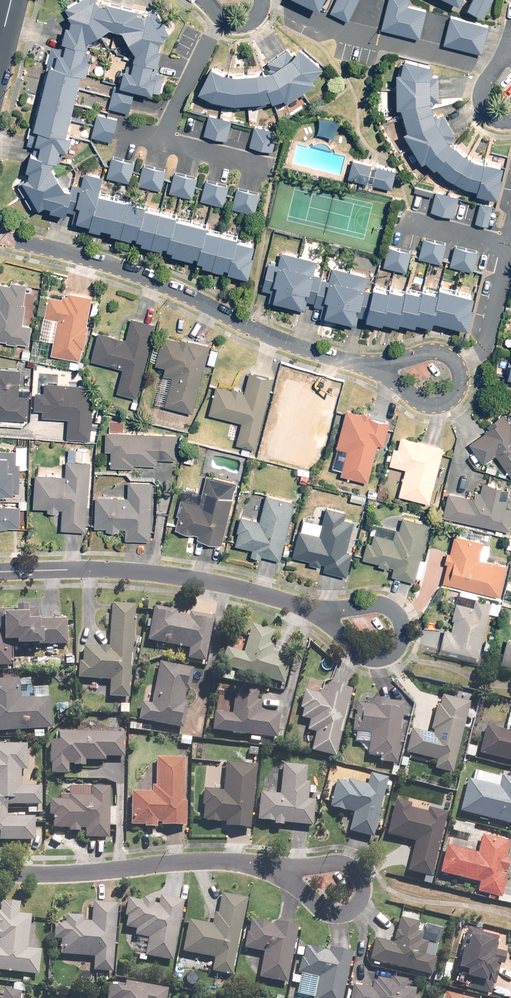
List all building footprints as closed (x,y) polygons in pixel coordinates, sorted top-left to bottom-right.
[(122,29),(134,49),(131,65),(126,63),(121,84),(160,94),(165,73),(151,70),(153,62),(158,63),(164,38),(171,34),(154,6),(144,12),(137,10),(138,7),(107,0),(106,2),(99,1),(97,10),(75,5),(70,24),(66,23),(60,47),(53,45),(27,150),(33,152),(27,176),(18,182),(35,209),(41,206),(66,212),(72,189),(66,187),(54,168),(59,146),(67,148),(70,135),(66,134),(81,72),(86,74),(90,58),(85,57),(94,22),(122,29)] [(358,0),(336,0),(331,11),(349,20),(358,0)] [(382,28),(420,37),(427,10),(408,5),(409,0),(389,0),(382,28)] [(468,5),(484,13),(491,0),(471,0),(468,5)] [(489,24),(451,15),(444,44),(482,53),(489,24)] [(221,70),(212,65),(199,90),(207,94),(205,100),(239,107),(240,102),(256,98),(258,103),(285,96),(288,98),(311,79),(307,75),(319,65),(301,44),(293,51),(287,45),(266,62),(272,69),(236,72),(221,70)] [(434,64),(404,56),(401,70),(397,70),(397,106),(401,105),(408,128),(404,130),(422,160),(425,159),(434,167),(437,165),(441,168),(438,175),(469,193),(471,186),(477,187),(476,193),(498,198),(504,164),(476,158),(459,147),(450,138),(456,135),(443,113),(436,117),(431,99),(438,100),(439,74),(431,74),(434,64)] [(135,89),(115,84),(109,107),(129,112),(135,89)] [(118,118),(97,113),(92,136),(112,141),(118,118)] [(232,120),(209,114),(204,133),(227,139),(232,120)] [(332,116),(319,115),(320,121),(319,128),(317,132),(326,135),(333,138),(335,130),(340,122),(342,120),(332,116)] [(278,131),(255,125),(250,144),(273,150),(278,131)] [(135,162),(112,156),(107,176),(130,182),(135,162)] [(372,163),(353,158),(349,177),(367,182),(372,163)] [(161,190),(166,170),(144,164),(139,184),(161,190)] [(397,169),(378,165),(373,184),(392,188),(397,169)] [(82,185),(74,183),(68,210),(75,212),(72,222),(142,239),(142,241),(173,249),(172,252),(203,260),(203,263),(248,274),(256,243),(237,238),(238,235),(207,228),(208,224),(177,216),(177,214),(145,206),(146,203),(98,191),(102,176),(85,172),(82,185)] [(192,197),(197,178),(175,172),(171,192),(192,197)] [(223,205),(228,186),(207,180),(202,200),(223,205)] [(260,193),(237,188),(232,208),(255,213),(260,193)] [(459,196),(436,190),(431,211),(454,216),(459,196)] [(493,205),(481,202),(476,222),(489,225),(493,205)] [(446,244),(424,238),(419,257),(441,263),(446,244)] [(478,251),(455,245),(450,265),(473,271),(478,251)] [(406,271),(411,252),(389,246),(385,266),(406,271)] [(471,306),(474,294),(442,286),(440,292),(423,287),(422,291),(407,287),(406,291),(390,287),(390,289),(374,285),(372,290),(365,288),(368,275),(333,266),(330,280),(321,278),(322,275),(315,273),(318,260),(282,251),(279,264),(269,262),(262,289),(271,291),(269,301),(305,309),(307,303),(323,307),(321,315),(356,324),(358,316),(383,322),(383,319),(399,323),(400,319),(416,323),(417,320),(432,324),(434,318),(469,326),(474,306),(471,306)] [(28,343),(31,325),(22,323),(25,303),(23,303),(26,282),(10,280),(10,283),(0,282),(0,338),(28,343)] [(79,359),(91,295),(68,291),(68,294),(62,293),(62,297),(49,295),(45,315),(58,318),(51,354),(79,359)] [(136,396),(155,323),(131,317),(125,338),(98,331),(91,359),(123,367),(117,391),(136,396)] [(192,411),(210,344),(180,336),(180,339),(162,335),(155,363),(165,366),(163,372),(173,375),(165,404),(192,411)] [(28,418),(29,395),(19,394),(21,368),(0,367),(0,416),(28,418)] [(255,447),(273,376),(249,370),(244,390),(216,383),(208,413),(242,421),(237,443),(255,447)] [(86,384),(44,381),(44,391),(36,391),(34,408),(43,409),(42,415),(68,417),(67,437),(90,438),(93,395),(87,395),(87,390),(85,390),(86,384)] [(308,404),(298,402),(288,442),(312,448),(320,415),(325,416),(330,397),(311,392),(308,404)] [(342,474),(368,480),(377,443),(383,444),(389,420),(347,409),(337,445),(348,448),(342,474)] [(469,443),(483,462),(496,453),(510,474),(510,424),(502,411),(486,423),(489,427),(485,429),(486,431),(469,443)] [(178,433),(106,430),(105,449),(112,449),(111,466),(134,467),(134,463),(157,464),(157,457),(177,458),(178,433)] [(429,501),(443,446),(401,435),(398,447),(394,447),(390,463),(406,467),(399,494),(429,501)] [(0,491),(19,491),(20,463),(15,463),(16,449),(0,448),(0,500),(0,491)] [(85,529),(90,461),(67,459),(65,475),(36,473),(34,506),(63,508),(62,528),(85,529)] [(221,543),(237,481),(207,474),(200,502),(182,497),(174,528),(198,534),(197,537),(221,543)] [(150,539),(152,481),(129,480),(128,496),(96,495),(95,526),(125,527),(125,538),(150,539)] [(443,515),(509,529),(510,520),(510,508),(506,507),(507,499),(499,497),(501,486),(482,482),(480,491),(476,490),(474,497),(448,491),(443,515)] [(280,559),(294,501),(266,494),(259,519),(240,515),(233,543),(253,548),(251,554),(261,556),(261,554),(280,559)] [(20,526),(20,505),(0,505),(0,526),(20,526)] [(300,530),(294,555),(325,563),(324,569),(346,575),(352,552),(346,551),(354,520),(344,518),(346,511),(326,506),(319,534),(300,530)] [(415,580),(429,523),(402,516),(399,529),(395,528),(393,537),(374,532),(371,542),(367,541),(362,557),(394,566),(392,574),(415,580)] [(454,535),(443,581),(499,594),(506,565),(479,559),(483,542),(454,535)] [(478,660),(492,601),(476,598),(474,606),(457,602),(450,629),(444,628),(438,651),(478,660)] [(127,697),(133,604),(111,603),(108,647),(80,646),(78,677),(109,679),(108,696),(127,697)] [(65,644),(65,619),(36,619),(36,609),(25,609),(25,605),(14,605),(14,609),(0,609),(0,665),(9,665),(9,644),(65,644)] [(212,617),(152,606),(146,640),(188,647),(186,657),(204,660),(212,617)] [(225,648),(220,665),(283,683),(289,660),(269,655),(273,643),(269,642),(272,631),(250,625),(242,652),(225,648)] [(502,661),(510,663),(510,638),(507,637),(502,661)] [(140,702),(137,719),(181,727),(186,704),(182,703),(185,689),(188,690),(192,668),(157,662),(149,704),(140,702)] [(49,728),(48,697),(19,698),(18,678),(0,679),(0,730),(49,728)] [(334,756),(350,689),(326,683),(324,691),(318,690),(317,693),(303,690),(298,708),(302,709),(300,718),(308,719),(305,730),(315,732),(310,751),(334,756)] [(213,712),(211,730),(275,737),(278,713),(259,711),(260,700),(256,700),(257,688),(235,685),(231,714),(213,712)] [(451,772),(468,702),(438,695),(428,733),(410,729),(405,752),(436,760),(434,768),(451,772)] [(396,764),(403,702),(374,699),(373,706),(354,704),(351,730),(370,733),(367,755),(377,757),(377,762),(396,764)] [(478,753),(510,761),(510,727),(508,726),(507,731),(485,725),(478,753)] [(124,732),(57,731),(57,740),(49,740),(48,773),(66,773),(66,763),(83,764),(83,759),(104,760),(104,756),(123,756),(124,732)] [(0,743),(0,839),(33,839),(33,816),(5,816),(5,804),(39,804),(39,786),(19,786),(19,769),(25,769),(25,743),(0,743)] [(129,792),(129,824),(185,825),(185,802),(183,802),(184,758),(156,757),(155,785),(151,785),(151,792),(129,792)] [(249,828),(255,764),(224,761),(221,791),(204,790),(201,819),(224,821),(224,826),(249,828)] [(259,792),(256,820),(311,825),(314,800),(305,799),(307,782),(304,781),(305,766),(281,764),(278,794),(259,792)] [(458,811),(510,823),(510,769),(508,777),(500,775),(498,786),(466,778),(458,811)] [(372,837),(386,777),(369,773),(366,785),(346,780),(345,783),(335,780),(329,807),(353,812),(348,831),(372,837)] [(107,837),(108,786),(90,786),(89,796),(67,795),(67,800),(48,799),(48,815),(51,815),(51,827),(67,828),(67,831),(78,831),(78,828),(83,828),(83,837),(107,837)] [(430,876),(445,811),(427,807),(426,812),(408,808),(410,803),(394,800),(386,835),(414,841),(407,871),(430,876)] [(445,845),(439,872),(478,882),(476,891),(500,897),(509,860),(504,859),(508,841),(481,835),(477,852),(445,845)] [(232,975),(246,898),(219,893),(213,925),(187,920),(182,951),(213,957),(210,971),(232,975)] [(171,960),(182,899),(159,895),(157,904),(152,903),(153,899),(141,897),(140,901),(127,898),(123,915),(126,916),(123,927),(134,929),(133,935),(147,938),(144,955),(171,960)] [(37,975),(40,949),(26,948),(30,915),(17,913),(18,903),(0,901),(0,971),(37,975)] [(111,972),(117,903),(91,901),(89,921),(81,920),(81,915),(65,914),(64,922),(53,921),(52,938),(60,939),(59,953),(93,956),(92,970),(111,972)] [(373,938),(368,959),(430,974),(434,957),(423,955),(427,941),(419,939),(415,931),(417,922),(398,918),(392,943),(373,938)] [(286,983),(296,925),(272,920),(272,925),(250,921),(245,948),(263,951),(258,978),(286,983)] [(493,950),(497,936),(466,929),(457,968),(465,970),(464,976),(469,977),(466,988),(489,994),(496,964),(501,965),(504,952),(493,950)] [(351,952),(329,947),(328,951),(304,946),(298,973),(316,977),(312,997),(341,997),(351,952)] [(349,997),(413,997),(414,989),(405,987),(406,980),(390,977),(390,980),(375,977),(375,982),(370,981),(369,988),(352,985),(349,997)] [(124,980),(123,987),(108,984),(106,997),(165,997),(167,988),(124,980)] [(20,991),(3,988),(1,997),(0,997),(19,997),(20,991)]
